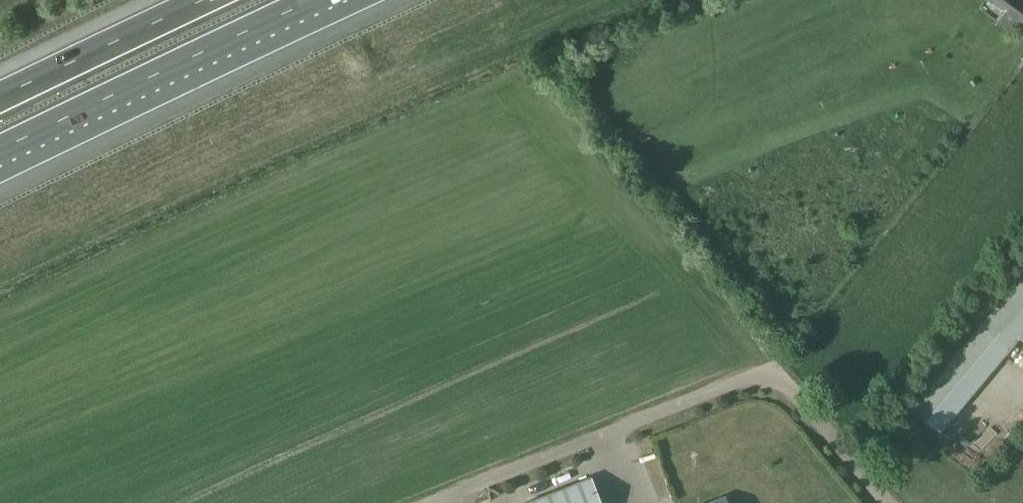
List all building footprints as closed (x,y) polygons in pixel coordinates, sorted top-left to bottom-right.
[(1004,9),(996,19),(1013,32),(1021,21),(1022,23),(1022,0),(992,0),(1004,9)] [(911,406),(939,430),(1018,336),(1022,340),(1022,280),(1019,277),(911,406)] [(590,477),(526,502),(601,502),(590,477)]
